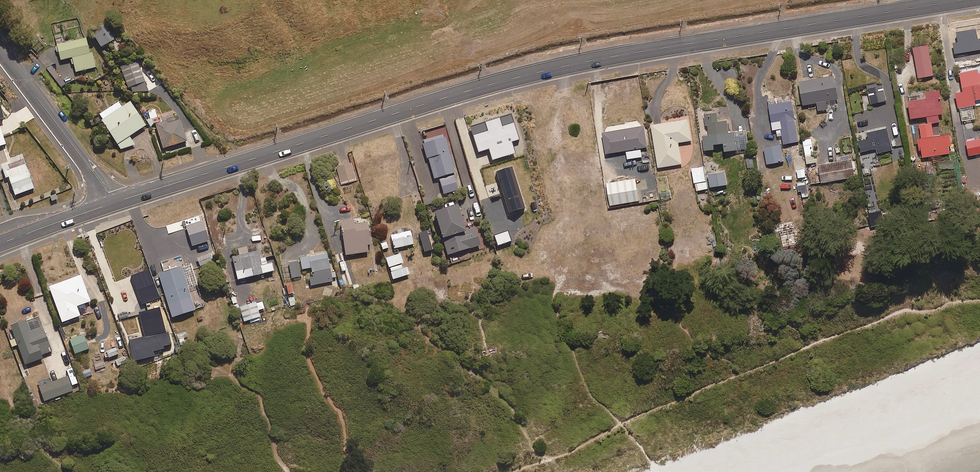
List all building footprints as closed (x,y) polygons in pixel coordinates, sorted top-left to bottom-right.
[(102,49),(115,41),(106,25),(92,33),(102,49)] [(92,53),(90,54),(86,39),(57,46),(61,62),(72,59),(76,73),(96,68),(92,53)] [(918,79),(933,77),(928,46),(913,48),(918,79)] [(130,93),(149,93),(137,61),(121,67),(130,93)] [(963,94),(956,95),(961,122),(970,121),(968,110),(976,108),(975,102),(979,101),(979,75),(978,71),(960,75),(963,94)] [(836,101),(839,100),(836,77),(801,83),(804,106),(818,104),(820,111),(838,108),(836,101)] [(872,105),(887,101),(883,83),(868,87),(872,105)] [(926,118),(927,125),(932,125),(940,123),(938,116),(943,116),(939,92),(909,97),(913,120),(919,119),(926,118)] [(785,145),(799,143),(793,97),(769,100),(773,123),(782,122),(785,145)] [(131,103),(122,109),(119,103),(99,116),(122,152),(134,144),(130,138),(146,127),(131,103)] [(150,127),(159,124),(156,111),(146,113),(150,127)] [(720,123),(719,114),(706,115),(708,133),(704,134),(706,152),(716,151),(716,146),(726,145),(727,153),(749,150),(748,133),(730,135),(729,122),(720,123)] [(164,150),(187,142),(180,119),(156,127),(164,150)] [(680,144),(693,142),(689,120),(653,126),(659,169),(683,165),(680,144)] [(951,154),(950,149),(952,149),(950,136),(934,138),(932,125),(927,125),(920,127),(922,139),(918,140),(921,159),(951,154)] [(642,149),(649,148),(646,127),(604,134),(608,155),(627,152),(629,160),(643,158),(642,149)] [(878,155),(893,151),(888,129),(869,134),(870,140),(860,142),(862,153),(877,149),(878,155)] [(430,158),(436,180),(440,178),(445,196),(459,192),(454,175),(456,174),(446,138),(424,144),(428,159),(430,158)] [(808,165),(817,163),(812,139),(803,141),(808,165)] [(979,155),(979,141),(966,143),(968,157),(979,155)] [(767,165),(784,163),(782,146),(765,149),(767,165)] [(34,190),(22,155),(14,157),(16,162),(0,168),(5,184),(10,182),(15,197),(34,190)] [(820,185),(856,178),(852,160),(816,167),(820,185)] [(342,185),(357,181),(352,164),(337,169),(342,185)] [(497,187),(512,184),(509,166),(479,172),(483,191),(497,189),(497,187)] [(697,192),(708,190),(705,167),(693,169),(697,192)] [(712,188),(728,186),(726,173),(710,176),(712,188)] [(611,206),(641,202),(637,179),(608,184),(611,206)] [(524,202),(532,201),(529,183),(521,185),(524,202)] [(475,229),(466,231),(459,208),(435,215),(448,257),(481,247),(475,229)] [(369,224),(355,226),(355,222),(342,223),(346,256),(369,254),(368,247),(371,246),(369,224)] [(804,230),(796,231),(795,223),(783,225),(786,246),(806,243),(804,230)] [(192,245),(206,237),(201,228),(187,236),(192,245)] [(394,250),(414,246),(411,232),(391,236),(394,250)] [(249,254),(247,248),(238,250),(240,257),(233,258),(238,281),(274,273),(272,264),(267,265),(266,259),(261,260),(259,252),(249,254)] [(202,266),(212,263),(209,254),(198,258),(202,266)] [(300,260),(300,262),(303,277),(309,276),(311,287),(333,282),(328,255),(300,260)] [(403,271),(401,265),(404,264),(401,255),(387,260),(394,281),(408,276),(412,275),(410,269),(403,271)] [(291,279),(303,277),(300,262),(288,265),(291,279)] [(194,273),(185,276),(182,268),(159,276),(173,319),(196,312),(189,290),(198,287),(194,273)] [(77,308),(91,303),(81,277),(50,289),(63,324),(81,317),(77,308)] [(244,323),(261,318),(256,304),(240,308),(244,323)] [(42,356),(52,353),(40,318),(9,329),(13,340),(10,341),(12,348),(17,347),(24,367),(43,360),(42,356)] [(76,355),(89,350),(84,335),(70,340),(76,355)] [(107,359),(119,355),(117,349),(105,353),(107,359)] [(86,379),(93,377),(91,369),(83,371),(86,379)] [(44,403),(73,392),(68,378),(39,389),(44,403)]
